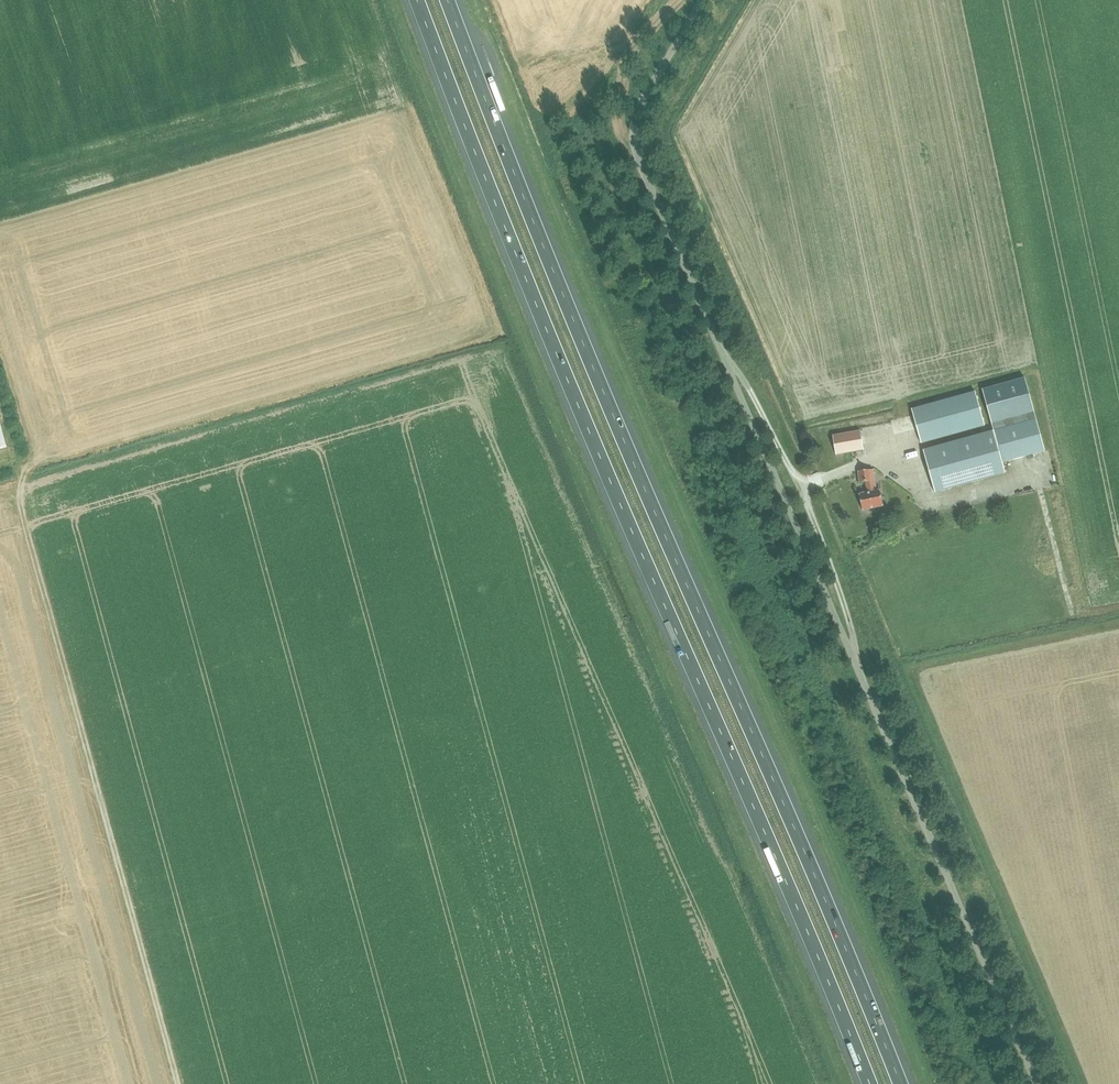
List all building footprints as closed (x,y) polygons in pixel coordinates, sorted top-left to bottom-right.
[(994,431),(1036,419),(1024,378),(983,390),(994,431)] [(921,444),(985,426),(975,391),(911,409),(921,444)] [(1036,419),(994,431),(1004,463),(1045,451),(1036,419)] [(860,430),(832,435),(836,455),(864,450),(860,430)] [(1005,473),(993,430),(923,450),(935,493),(1005,473)] [(863,510),(873,508),(883,506),(880,491),(877,492),(874,478),(873,470),(858,472),(859,483),(865,482),(868,493),(859,495),(863,510)]
